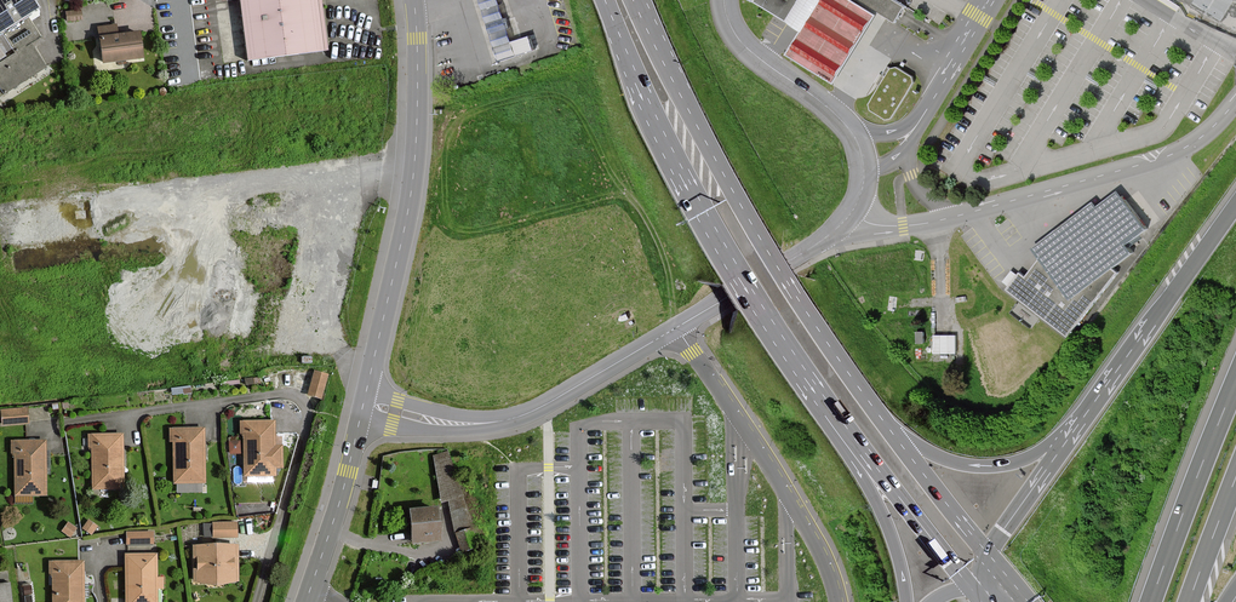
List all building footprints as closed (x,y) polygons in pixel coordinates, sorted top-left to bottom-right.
[(3,31),(26,17),(39,9),(33,0),(0,0),(0,27),(3,31)] [(245,60),(325,50),(319,0),(237,0),(245,60)] [(478,1),(499,62),(519,55),(501,0),(480,0),(478,1)] [(801,0),(756,0),(755,1),(788,21),(801,0)] [(837,83),(880,13),(858,0),(801,0),(788,21),(804,31),(790,55),(837,83)] [(896,0),(861,0),(896,22),(902,13),(906,6),(896,0)] [(3,31),(16,52),(30,43),(39,38),(26,17),(3,31)] [(140,32),(99,38),(103,66),(144,60),(140,32)] [(0,62),(0,88),(4,94),(46,68),(30,43),(16,52),(0,62)] [(1038,249),(1042,254),(1023,279),(1018,275),(1011,285),(1071,332),(1117,274),(1111,269),(1133,253),(1126,241),(1146,227),(1121,193),(1100,211),(1095,205),(1038,249)] [(328,375),(314,371),(307,395),(320,398),(328,375)] [(27,408),(1,410),(2,425),(28,423),(27,408)] [(274,419),(240,420),(242,478),(278,477),(277,468),(283,468),(282,444),(274,444),(274,419)] [(204,428),(169,428),(170,442),(173,442),(174,483),(205,482),(204,428)] [(122,434),(89,435),(89,446),(92,446),(93,488),(123,488),(122,434)] [(45,440),(11,441),(11,453),(16,453),(16,495),(46,494),(45,440)] [(433,455),(439,502),(447,501),(463,496),(447,451),(433,455)] [(463,496),(447,501),(455,533),(476,527),(467,495),(463,496)] [(437,507),(408,510),(410,539),(411,544),(440,542),(437,507)] [(237,522),(212,523),(213,542),(190,544),(193,587),(240,584),(237,522)] [(476,527),(455,533),(461,553),(482,546),(476,527)] [(153,532),(126,532),(126,544),(153,544),(153,532)] [(125,556),(126,568),(126,601),(157,601),(156,555),(125,556)] [(50,561),(52,601),(84,601),(83,560),(50,561)] [(0,585),(0,601),(9,601),(7,584),(0,585)]
